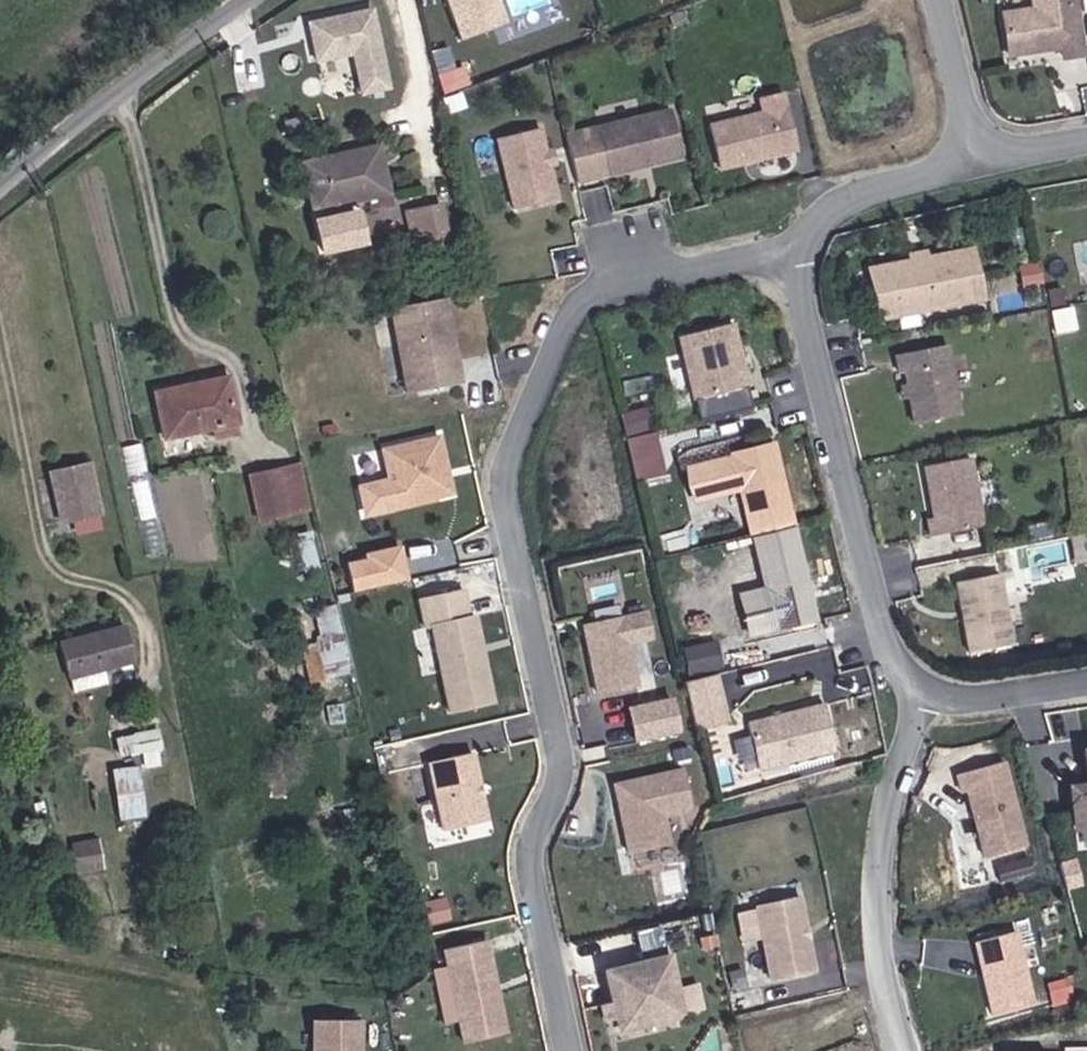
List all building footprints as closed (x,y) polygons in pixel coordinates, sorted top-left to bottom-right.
[(460,39),(509,23),(502,0),(448,0),(460,39)] [(549,0),(507,0),(512,13),(549,0)] [(1067,0),(1026,0),(1028,11),(996,15),(1002,56),(1035,51),(1040,44),(1054,42),(1057,59),(1075,57),(1067,0)] [(393,89),(377,9),(309,20),(319,61),(355,57),(360,99),(393,89)] [(788,149),(774,92),(752,97),(755,112),(702,124),(712,166),(788,149)] [(674,155),(663,108),(589,125),(600,171),(674,155)] [(537,148),(532,124),(489,134),(505,205),(549,195),(541,162),(537,148)] [(361,189),(386,184),(375,137),(300,156),(311,204),(325,200),(327,209),(312,214),(318,242),(359,231),(352,203),(340,205),(338,195),(361,189)] [(547,161),(544,146),(537,148),(541,162),(547,161)] [(390,199),(386,184),(361,189),(365,205),(390,199)] [(438,195),(420,200),(426,238),(446,234),(438,195)] [(426,238),(420,200),(404,203),(411,241),(426,238)] [(961,248),(861,270),(871,318),(971,299),(961,248)] [(470,378),(453,294),(399,304),(411,367),(431,364),(435,385),(470,378)] [(736,385),(722,321),(669,333),(683,396),(736,385)] [(949,415),(936,346),(885,355),(888,372),(894,372),(896,385),(898,398),(903,423),(949,415)] [(234,393),(227,348),(151,363),(161,408),(203,399),(234,393)] [(898,398),(896,385),(890,386),(892,399),(898,398)] [(238,411),(234,393),(203,399),(207,417),(238,411)] [(640,476),(668,470),(651,402),(623,409),(640,476)] [(460,494),(447,437),(391,449),(403,506),(460,494)] [(687,461),(718,450),(715,439),(683,451),(687,461)] [(777,509),(762,443),(722,453),(738,519),(777,509)] [(276,445),(248,451),(258,497),(287,491),(276,445)] [(971,526),(959,457),(913,466),(922,518),(916,519),(919,536),(971,526)] [(93,461),(51,470),(62,525),(75,522),(76,536),(104,529),(100,521),(108,517),(93,461)] [(135,500),(152,498),(150,472),(133,473),(135,500)] [(815,621),(794,530),(756,539),(771,604),(745,611),(751,636),(815,621)] [(407,544),(349,552),(353,586),(412,578),(407,544)] [(1001,645),(987,574),(945,582),(958,653),(1001,645)] [(109,596),(71,608),(80,646),(119,634),(109,596)] [(584,622),(589,644),(599,693),(641,684),(633,644),(656,639),(649,607),(584,622)] [(80,646),(71,608),(45,616),(55,652),(80,646)] [(501,701),(482,615),(438,625),(457,711),(501,701)] [(720,636),(685,644),(691,672),(726,664),(720,636)] [(720,674),(686,681),(695,730),(729,724),(720,674)] [(675,695),(628,705),(636,742),(683,732),(675,695)] [(838,750),(828,705),(751,724),(761,768),(838,750)] [(494,819),(479,753),(435,763),(450,829),(494,819)] [(1006,762),(960,773),(981,858),(1028,846),(1006,762)] [(119,816),(146,814),(144,763),(116,764),(119,816)] [(669,842),(661,808),(689,801),(681,767),(641,776),(645,792),(621,797),(624,811),(620,817),(628,852),(669,842)] [(1079,784),(1083,825),(1086,825),(1086,783),(1079,784)] [(74,839),(78,869),(105,865),(102,835),(74,839)] [(823,969),(807,896),(764,906),(780,979),(823,969)] [(663,923),(641,929),(645,947),(668,941),(663,923)] [(1021,932),(976,940),(990,1013),(1035,1005),(1021,932)] [(514,1032),(493,939),(451,949),(473,1042),(514,1032)] [(691,1014),(676,956),(614,971),(629,1030),(691,1014)] [(367,1020),(320,1020),(320,1050),(368,1050),(367,1020)]
